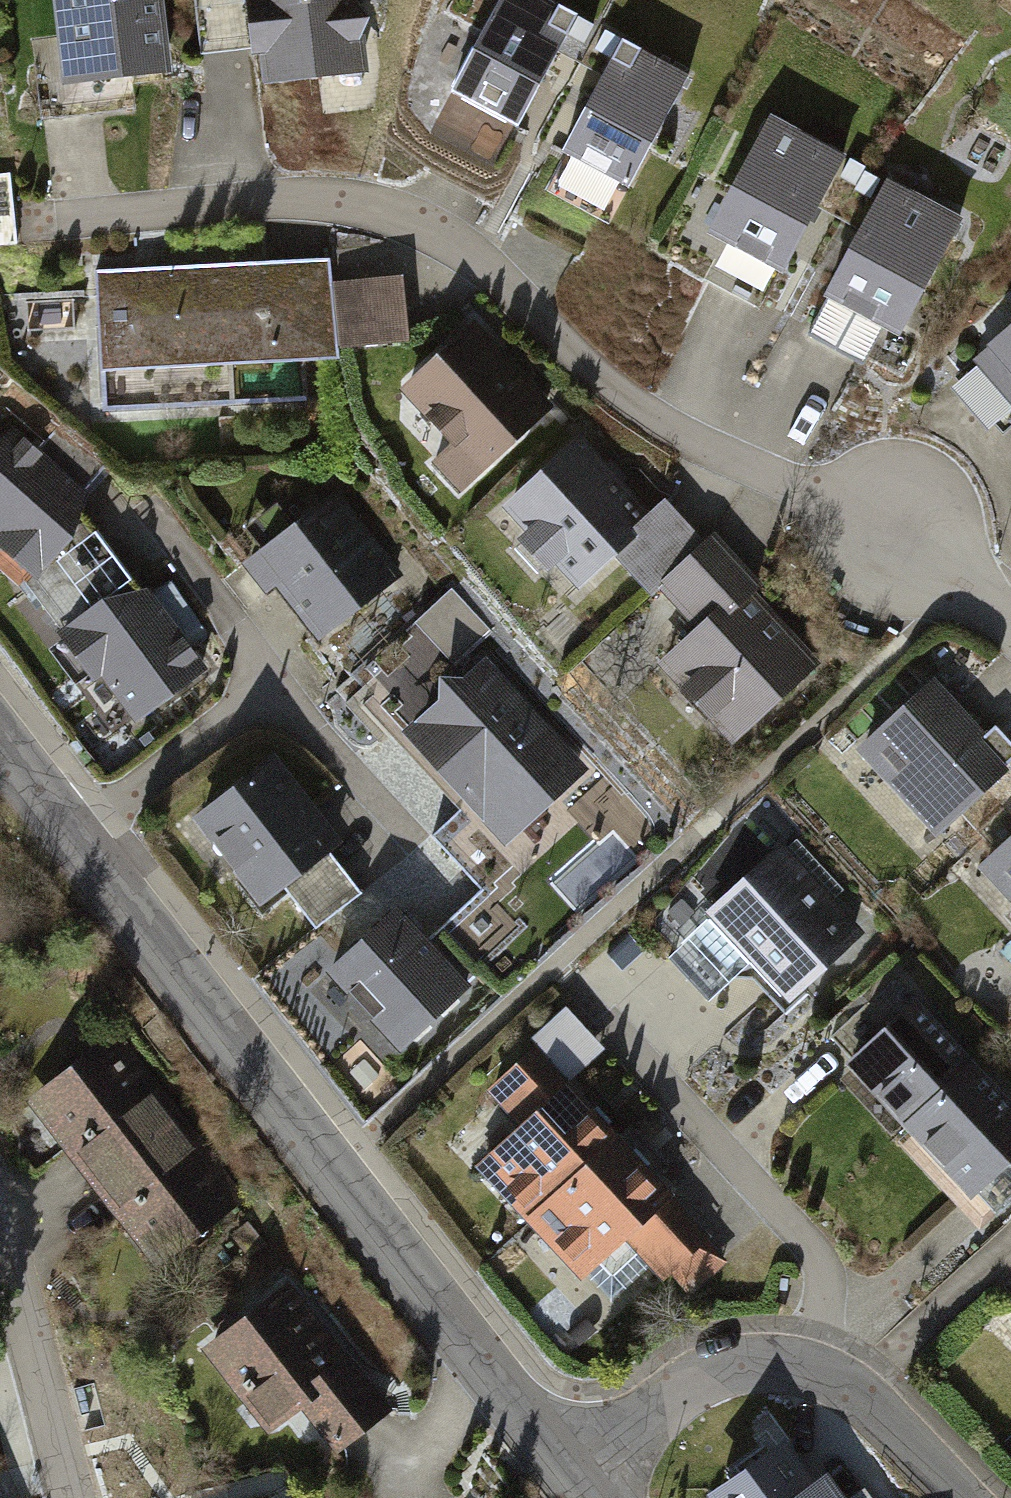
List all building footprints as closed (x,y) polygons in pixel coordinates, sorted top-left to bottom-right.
[(165,0),(51,0),(59,78),(171,67),(165,0)] [(263,72),(365,65),(361,0),(258,0),(263,72)] [(553,0),(501,0),(451,92),(521,129),(582,16),(553,0)] [(695,73),(626,37),(565,153),(634,189),(695,73)] [(848,155),(771,114),(709,231),(787,271),(848,155)] [(963,216),(889,176),(828,290),(902,330),(963,216)] [(331,258),(92,269),(100,427),(315,417),(312,359),(338,358),(337,338),(409,335),(406,270),(331,273),(331,258)] [(552,393),(471,312),(398,385),(450,437),(431,456),(460,485),(552,393)] [(947,378),(1000,438),(1010,429),(1010,321),(947,378)] [(98,498),(8,418),(0,426),(0,541),(39,579),(98,498)] [(652,511),(582,431),(490,510),(572,604),(624,559),(645,583),(657,573),(705,532),(672,494),(652,511)] [(395,573),(336,491),(241,559),(264,591),(278,581),(314,631),(395,573)] [(726,736),(818,656),(754,583),(766,572),(720,519),(705,532),(657,573),(697,618),(654,655),(726,736)] [(126,718),(202,666),(133,564),(57,616),(126,718)] [(463,579),(422,605),(453,655),(494,629),(463,579)] [(583,765),(484,655),(399,731),(498,841),(583,765)] [(935,673),(857,742),(933,828),(1010,759),(935,673)] [(339,835),(268,748),(193,808),(263,896),(339,835)] [(981,857),(1010,892),(1010,831),(981,857)] [(863,932),(778,840),(704,908),(788,1001),(863,932)] [(466,976),(398,900),(328,963),(396,1039),(466,976)] [(574,989),(539,1020),(577,1063),(612,1032),(574,989)] [(920,991),(846,1054),(905,1123),(979,1059),(920,991)] [(111,1028),(20,1096),(86,1183),(176,1113),(111,1028)] [(520,1123),(482,1157),(536,1220),(626,1140),(541,1042),(489,1087),(520,1123)] [(979,1059),(905,1123),(964,1191),(1010,1150),(1010,1097),(979,1059)] [(176,1113),(86,1183),(147,1264),(238,1196),(176,1113)] [(626,1140),(536,1220),(599,1292),(646,1251),(683,1293),(727,1256),(626,1140)] [(286,1269),(201,1339),(272,1425),(304,1399),(342,1445),(395,1402),(286,1269)] [(710,1494),(713,1497),(839,1497),(826,1481),(811,1492),(777,1445),(710,1494)]
